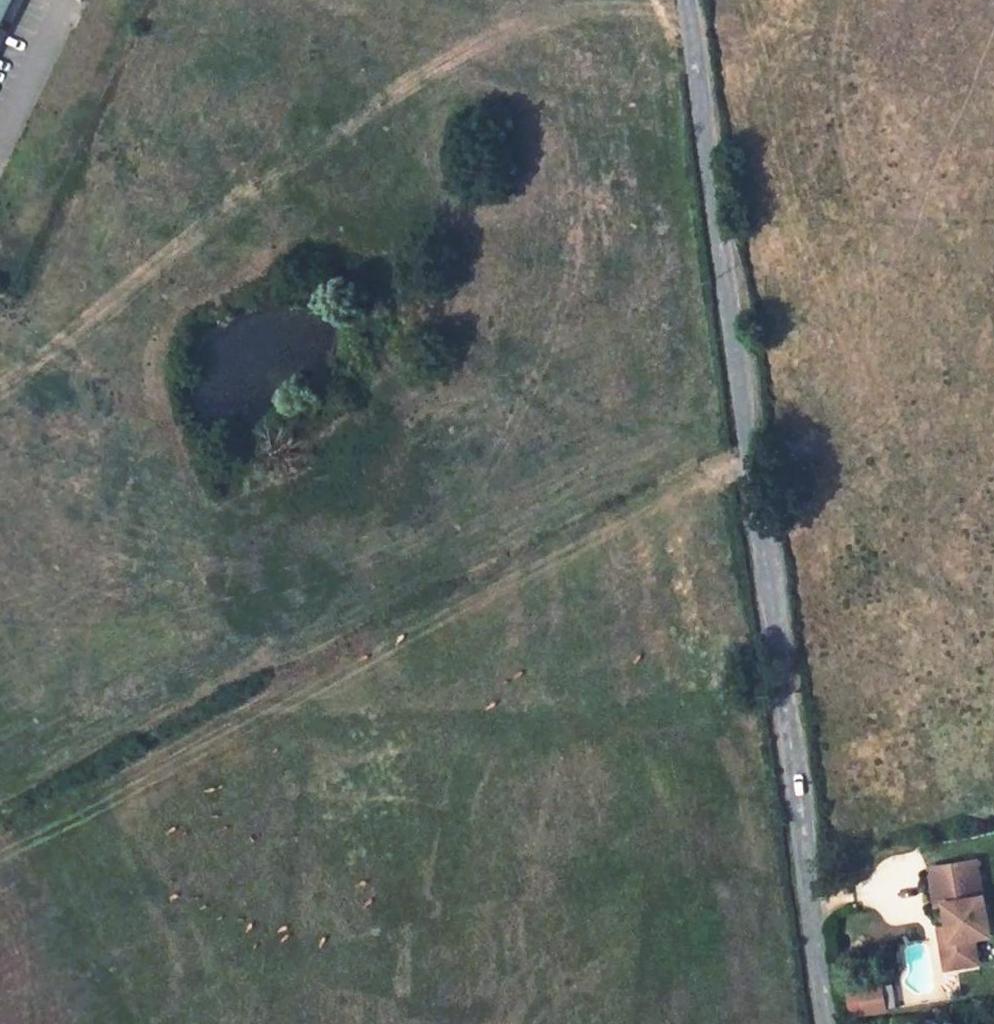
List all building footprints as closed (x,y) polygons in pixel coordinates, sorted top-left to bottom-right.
[(14,0),(0,0),(0,28),(14,0)] [(946,903),(954,901),(958,924),(966,965),(989,961),(984,935),(993,934),(993,895),(993,893),(986,858),(940,866),(946,903)] [(956,966),(966,965),(958,924),(949,926),(956,966)] [(885,1012),(882,986),(844,990),(847,1016),(885,1012)]
